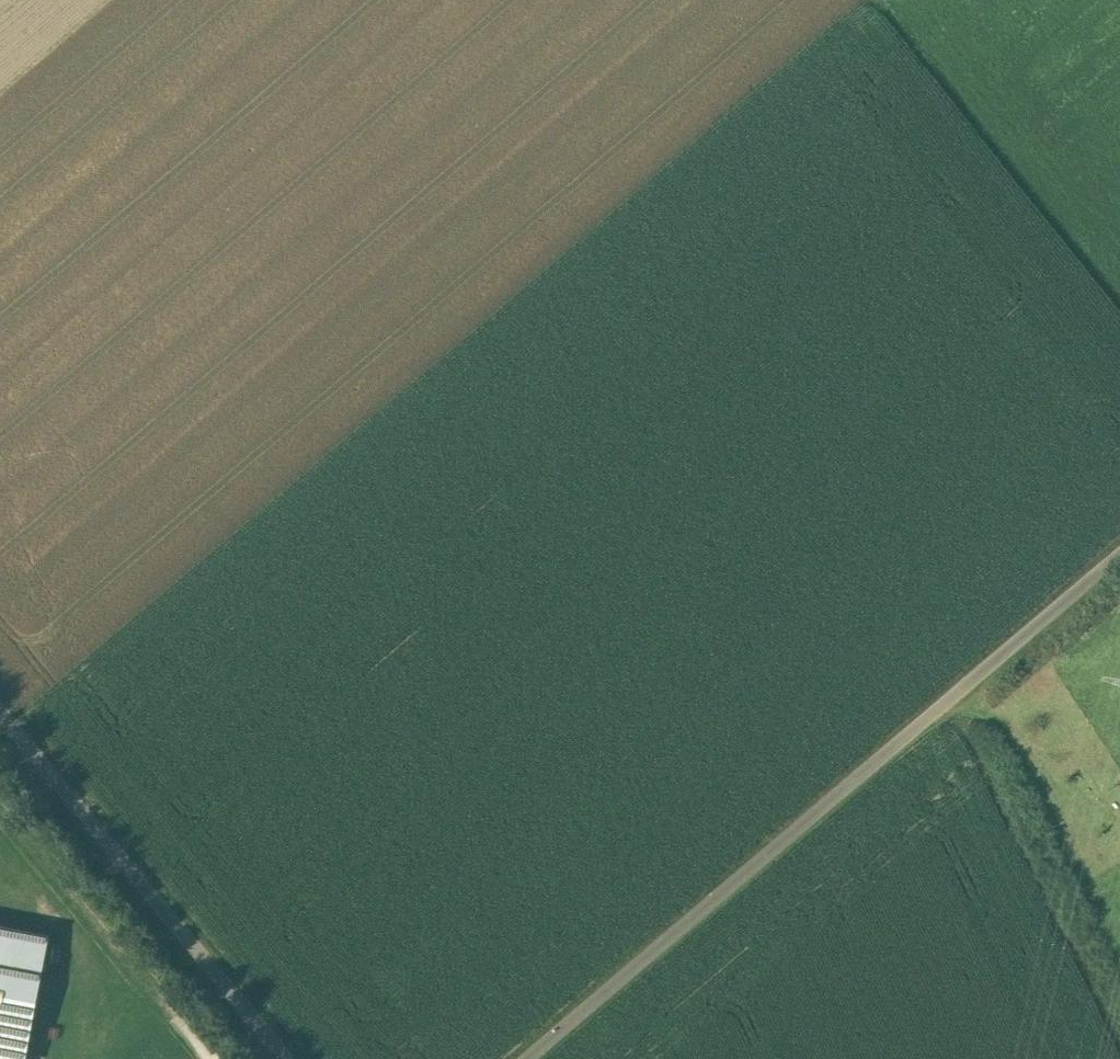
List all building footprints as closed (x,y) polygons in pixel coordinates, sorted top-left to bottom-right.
[(0,929),(0,1058),(22,1058),(46,938),(0,929)]
